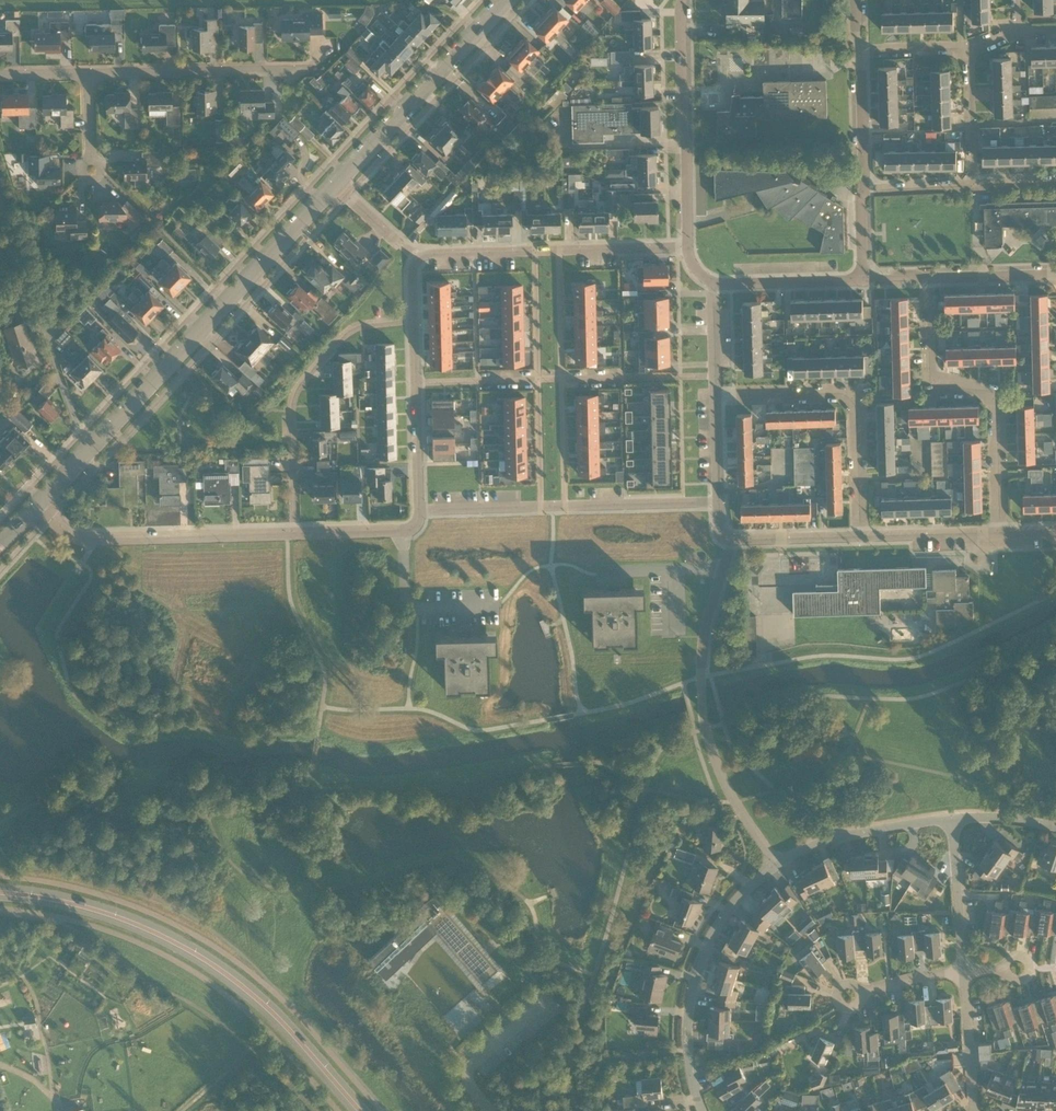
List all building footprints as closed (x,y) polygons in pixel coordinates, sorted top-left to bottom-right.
[(577,11),(581,7),(588,13),(593,8),(584,0),(566,0),(577,11)] [(613,0),(603,0),(601,2),(614,15),(621,8),(613,0)] [(730,2),(728,2),(728,21),(764,21),(764,0),(730,0),(730,2)] [(802,16),(802,0),(782,0),(782,16),(802,16)] [(1034,11),(1053,11),(1053,2),(1055,2),(1055,0),(1034,0),(1034,11)] [(925,12),(928,12),(928,3),(923,3),(923,12),(921,12),(914,12),(910,12),(911,31),(925,31),(925,12)] [(939,30),(939,12),(942,12),(942,3),(937,3),(937,12),(928,12),(925,12),(925,31),(939,30)] [(953,11),(957,11),(957,3),(952,3),(952,8),(949,8),(949,11),(942,12),(939,12),(939,30),(954,30),(953,11)] [(882,13),(882,32),(897,31),(896,12),(900,12),(900,4),(895,4),(895,13),(882,13)] [(900,12),(896,12),(897,31),(911,31),(910,12),(914,12),(914,4),(909,4),(909,12),(900,12)] [(972,4),(963,4),(963,9),(972,9),(972,22),(991,22),(990,8),(972,8),(972,4)] [(366,5),(365,11),(372,16),(374,12),(370,5),(366,5)] [(415,6),(410,11),(430,29),(443,15),(442,13),(430,12),(429,11),(424,16),(420,12),(421,11),(415,6)] [(328,7),(329,17),(340,17),(340,7),(328,7)] [(548,12),(548,14),(544,18),(567,39),(571,34),(565,28),(564,30),(561,28),(568,20),(554,7),(552,9),(551,9),(548,12)] [(617,11),(614,15),(614,20),(621,19),(621,17),(632,17),(633,29),(625,29),(625,34),(633,34),(651,34),(651,19),(640,19),(640,10),(617,11)] [(231,24),(230,11),(222,11),(223,24),(231,24)] [(397,25),(402,20),(393,11),(388,17),(396,24),(397,25)] [(422,38),(430,29),(410,11),(406,16),(411,21),(408,25),(422,38)] [(303,13),(304,18),(281,19),(282,39),(309,38),(309,33),(322,33),(321,13),(303,13)] [(165,22),(175,22),(175,14),(164,14),(165,22)] [(544,18),(540,22),(539,22),(536,25),(536,27),(534,29),(549,42),(556,34),(558,36),(556,38),(566,47),(571,43),(567,39),(544,18)] [(19,34),(19,19),(6,19),(6,33),(0,33),(0,49),(12,49),(12,35),(19,34)] [(210,42),(218,42),(217,19),(203,19),(203,29),(190,29),(190,37),(193,37),(193,49),(210,49),(210,42)] [(400,34),(398,36),(412,49),(422,38),(408,25),(402,19),(402,20),(397,25),(398,26),(395,29),(400,34)] [(595,36),(600,30),(588,19),(583,24),(595,36)] [(60,39),(69,39),(68,21),(50,21),(50,32),(35,32),(35,50),(49,50),(49,52),(60,52),(60,39)] [(114,51),(114,40),(122,40),(122,23),(111,23),(111,22),(85,23),(85,34),(90,34),(90,50),(99,50),(99,52),(100,52),(100,51),(105,51),(105,52),(107,52),(107,51),(114,51)] [(254,42),(262,42),(262,23),(253,23),(253,26),(239,26),(239,48),(254,48),(254,42)] [(159,24),(159,33),(142,34),(142,50),(166,50),(166,43),(175,43),(174,24),(159,24)] [(371,31),(367,27),(361,34),(365,38),(371,31)] [(404,58),(412,49),(398,36),(394,40),(388,34),(384,39),(384,40),(389,45),(390,45),(404,58)] [(651,34),(633,34),(633,48),(651,47),(651,34)] [(524,40),(523,39),(520,42),(521,43),(517,48),(539,68),(546,74),(550,69),(538,58),(536,60),(534,58),(540,51),(525,38),(524,40)] [(380,55),(381,54),(395,67),(404,58),(390,45),(389,45),(384,40),(384,39),(383,40),(382,40),(379,43),(379,45),(374,50),(380,55)] [(1034,74),(1034,65),(1043,65),(1046,65),(1046,46),(1031,47),(1032,65),(1028,65),(1028,74),(1034,74)] [(1046,65),(1043,65),(1043,74),(1048,73),(1048,65),(1055,64),(1055,46),(1046,46),(1046,65)] [(363,59),(349,47),(343,53),(357,66),(363,59)] [(534,73),(539,68),(517,48),(513,52),(511,52),(509,54),(509,56),(508,57),(514,63),(509,68),(520,77),(524,72),(522,70),(528,64),(531,66),(529,68),(534,73)] [(380,55),(374,50),(368,56),(369,57),(364,62),(378,74),(382,69),(384,71),(386,69),(390,72),(395,67),(381,54),(380,55)] [(343,64),(354,73),(359,68),(343,53),(340,56),(346,61),(343,64)] [(993,58),(993,72),(1012,72),(1012,76),(1021,76),(1020,71),(1015,71),(1015,66),(1012,66),(1012,57),(993,58)] [(624,80),(652,79),(652,64),(633,65),(633,66),(624,66),(624,73),(619,74),(619,80),(624,80)] [(931,71),(931,80),(931,83),(950,83),(949,69),(931,69),(931,65),(922,65),(922,71),(931,71)] [(520,86),(524,81),(520,77),(509,68),(505,73),(499,67),(497,69),(496,69),(493,72),(493,73),(489,78),(511,98),(516,93),(511,88),(509,90),(506,88),(513,80),(520,86)] [(878,67),(879,82),(897,81),(898,85),(906,85),(906,80),(898,80),(897,67),(878,67)] [(341,71),(336,76),(343,82),(347,77),(341,71)] [(1012,85),(1012,76),(1012,72),(993,72),(994,86),(1012,86),(1012,90),(1021,90),(1021,84),(1012,85)] [(320,75),(316,79),(325,87),(329,83),(320,75)] [(362,82),(357,87),(347,77),(343,82),(368,106),(378,96),(367,86),(362,82)] [(481,87),(479,88),(493,101),(499,95),(507,103),(502,109),(506,113),(511,117),(512,117),(521,107),(511,98),(489,78),(485,82),(483,82),(480,85),(481,87)] [(653,94),(652,79),(624,80),(624,86),(634,85),(634,94),(653,94)] [(826,80),(763,81),(764,96),(740,97),(740,93),(732,93),(733,110),(717,111),(718,135),(757,134),(756,118),(827,116),(826,80)] [(950,83),(931,83),(931,80),(922,80),(923,85),(932,85),(932,94),(932,97),(950,97),(950,83)] [(339,102),(351,113),(360,104),(347,93),(349,91),(338,81),(333,86),(344,96),(339,102)] [(565,81),(561,86),(567,92),(572,88),(565,81)] [(898,94),(898,85),(897,81),(879,82),(879,96),(898,95),(898,99),(907,99),(906,94),(898,94)] [(318,82),(314,86),(318,90),(322,86),(318,82)] [(994,100),(1012,100),(1012,104),(1021,104),(1021,99),(1012,99),(1012,90),(1012,86),(994,86),(994,100)] [(550,105),(553,109),(567,95),(565,93),(560,88),(559,87),(544,103),(548,107),(550,105)] [(238,90),(239,108),(257,108),(257,118),(272,117),(272,102),(262,102),(262,90),(238,90)] [(166,109),(167,124),(180,124),(179,106),(172,106),(171,91),(163,92),(163,93),(149,93),(149,109),(166,109)] [(211,105),(216,105),(215,93),(211,93),(211,91),(197,91),(197,96),(194,96),(194,103),(197,103),(197,111),(211,111),(211,105)] [(130,108),(130,92),(121,92),(121,94),(106,94),(107,112),(125,112),(125,127),(138,127),(137,108),(130,108)] [(61,114),(61,127),(74,127),(74,110),(66,110),(66,94),(58,94),(58,95),(43,95),(43,114),(61,114)] [(516,94),(512,99),(517,103),(521,99),(516,94)] [(932,99),(932,108),(932,112),(951,112),(950,97),(932,97),(932,94),(922,94),(923,99),(932,99)] [(3,95),(4,113),(19,113),(19,128),(37,127),(36,107),(27,107),(27,95),(3,95)] [(880,110),(899,110),(899,113),(907,113),(907,108),(898,109),(898,99),(898,95),(879,96),(880,110)] [(342,124),(343,123),(350,115),(331,97),(326,102),(332,107),(328,111),(337,119),(342,124)] [(475,126),(474,128),(482,136),(495,123),(476,105),(476,106),(470,100),(463,107),(461,105),(456,111),(464,119),(465,118),(475,126)] [(1012,100),(994,100),(994,115),(1013,114),(1013,119),(1022,118),(1022,113),(1013,113),(1012,104),(1012,100)] [(612,104),(571,105),(572,140),(572,142),(603,141),(603,133),(658,132),(658,107),(631,107),(631,103),(612,104)] [(933,127),(951,126),(951,112),(932,112),(932,108),(923,109),(923,114),(928,113),(929,118),(932,118),(933,127)] [(337,119),(328,111),(326,109),(319,117),(329,125),(325,130),(326,131),(322,135),(332,145),(340,137),(338,135),(344,129),(336,121),(337,119)] [(899,110),(880,110),(880,124),(898,124),(899,128),(907,128),(907,122),(899,123),(899,113),(899,110)] [(511,117),(506,113),(496,124),(506,134),(517,122),(512,117),(511,117)] [(295,116),(290,121),(300,131),(305,126),(295,116)] [(284,118),(276,126),(280,130),(292,141),(299,133),(284,118)] [(459,142),(457,140),(463,134),(449,120),(447,122),(445,122),(443,125),(443,127),(439,131),(463,154),(467,150),(461,144),(460,145),(458,143),(459,142)] [(1000,128),(992,128),(992,139),(995,139),(995,137),(1000,136),(1000,128)] [(433,135),(430,138),(430,140),(429,142),(443,155),(449,149),(451,151),(452,149),(454,151),(453,152),(459,158),(463,154),(439,131),(435,135),(433,135)] [(215,141),(216,141),(216,147),(224,147),(223,132),(215,132),(215,141)] [(1040,163),(1039,144),(1042,144),(1042,135),(1037,135),(1037,144),(1028,144),(1025,144),(1025,163),(1040,163)] [(1054,143),(1055,143),(1055,135),(1052,135),(1052,144),(1042,144),(1039,144),(1040,163),(1054,162),(1054,143)] [(235,145),(235,136),(227,136),(227,145),(235,145)] [(983,164),(997,163),(997,145),(1000,145),(1001,145),(1000,136),(995,137),(995,139),(992,139),(991,139),(991,145),(982,145),(983,164)] [(1014,144),(1014,136),(1009,136),(1009,145),(1001,145),(1000,145),(997,145),(997,163),(1012,163),(1011,144),(1014,144)] [(1023,144),(1014,144),(1011,144),(1012,163),(1025,163),(1025,144),(1028,144),(1028,136),(1023,136),(1023,144)] [(899,168),(899,151),(902,151),(902,141),(897,141),(897,151),(885,151),(885,169),(899,168)] [(912,151),(902,151),(899,151),(899,168),(913,168),(913,151),(916,151),(916,141),(912,141),(912,151)] [(916,151),(913,151),(913,168),(927,168),(927,151),(931,151),(931,141),(926,141),(926,151),(916,151)] [(942,168),(941,151),(945,151),(945,141),(940,141),(940,151),(931,151),(927,151),(927,168),(942,168)] [(942,168),(956,168),(956,151),(959,151),(959,141),(955,141),(955,150),(945,151),(941,151),(942,168)] [(277,158),(278,159),(262,174),(277,189),(285,181),(283,180),(290,173),(285,168),(295,157),(287,149),(285,151),(284,150),(277,158)] [(125,178),(135,178),(135,186),(146,186),(146,178),(146,167),(160,166),(160,151),(142,151),(142,160),(124,161),(125,178)] [(422,151),(417,155),(416,154),(412,159),(413,160),(412,161),(419,167),(417,169),(424,176),(430,169),(441,179),(446,173),(445,172),(435,163),(422,151)] [(477,151),(470,159),(475,164),(482,157),(477,151)] [(26,152),(16,152),(17,160),(27,160),(26,152)] [(630,169),(630,170),(656,169),(655,154),(631,155),(631,165),(626,165),(626,170),(630,169)] [(38,185),(40,187),(45,187),(47,185),(47,183),(60,183),(59,166),(49,167),(49,155),(29,156),(29,172),(37,172),(38,183),(38,185)] [(562,157),(562,167),(575,166),(575,157),(562,157)] [(469,159),(462,167),(468,172),(475,164),(469,159)] [(236,160),(231,166),(236,171),(242,165),(236,160)] [(231,176),(236,171),(231,166),(226,171),(231,176)] [(803,170),(819,179),(819,166),(803,166),(803,170)] [(794,216),(811,225),(824,233),(820,251),(845,250),(843,205),(826,196),(827,194),(818,189),(819,188),(808,182),(810,180),(799,175),(801,173),(797,171),(789,167),(715,169),(716,199),(756,188),(769,207),(773,205),(789,220),(794,216)] [(184,168),(185,179),(196,179),(196,168),(184,168)] [(395,178),(394,180),(406,192),(416,181),(421,185),(426,180),(416,171),(412,175),(405,168),(400,174),(399,173),(394,177),(395,178)] [(656,183),(656,169),(630,170),(630,173),(638,173),(638,183),(656,183)] [(452,172),(447,177),(456,185),(461,180),(452,172)] [(244,175),(241,178),(265,201),(273,193),(261,181),(261,179),(258,176),(254,180),(258,183),(255,186),(244,175)] [(520,190),(526,190),(529,190),(528,176),(520,176),(520,190)] [(241,178),(238,180),(250,192),(244,197),(257,210),(265,201),(241,178)] [(394,180),(383,192),(385,194),(384,195),(389,200),(390,199),(401,209),(410,200),(404,194),(406,192),(394,180)] [(478,182),(471,182),(472,207),(472,224),(482,224),(482,232),(497,232),(496,208),(496,202),(490,202),(490,214),(482,214),(482,209),(478,209),(478,192),(478,182)] [(611,184),(611,190),(616,190),(629,190),(629,195),(630,195),(635,194),(635,183),(611,184)] [(443,200),(447,204),(445,207),(445,214),(437,214),(437,233),(452,233),(451,207),(451,202),(457,195),(454,192),(453,191),(452,190),(451,190),(446,195),(447,196),(443,200)] [(617,219),(616,190),(611,190),(607,190),(607,211),(597,211),(597,199),(593,199),(593,230),(608,230),(608,219),(617,219)] [(648,219),(648,221),(657,221),(656,201),(652,202),(652,194),(635,194),(630,195),(631,202),(634,202),(634,219),(648,219)] [(247,219),(254,212),(241,199),(236,203),(231,197),(226,202),(231,208),(229,210),(228,208),(225,210),(238,223),(245,217),(247,219)] [(587,206),(578,206),(579,230),(593,230),(593,199),(587,200),(587,206)] [(125,220),(133,227),(143,217),(127,201),(122,206),(118,202),(103,202),(103,206),(100,209),(100,219),(125,220)] [(1002,202),(987,203),(987,207),(984,207),(986,246),(1000,246),(1000,245),(1002,245),(1002,243),(1003,243),(1002,224),(1055,223),(1055,201),(1002,202)] [(421,204),(412,214),(420,222),(429,211),(421,204)] [(531,206),(531,213),(530,213),(530,231),(545,231),(544,207),(544,206),(531,206)] [(71,229),(71,238),(86,237),(86,221),(76,221),(76,207),(56,207),(57,229),(71,229)] [(472,207),(464,207),(465,213),(455,213),(455,207),(451,207),(452,233),(466,233),(466,225),(472,224),(472,207)] [(544,207),(545,231),(559,231),(559,212),(550,212),(550,207),(544,207)] [(496,208),(497,232),(511,232),(511,213),(500,213),(500,208),(496,208)] [(191,231),(190,232),(199,241),(195,245),(201,250),(202,249),(210,257),(220,247),(206,234),(210,230),(201,221),(191,231)] [(420,230),(426,224),(422,221),(416,227),(420,230)] [(143,223),(130,235),(136,241),(149,229),(143,223)] [(179,239),(185,234),(177,226),(172,231),(179,239)] [(349,256),(357,263),(363,257),(362,256),(367,250),(357,242),(355,244),(343,232),(341,235),(339,237),(332,244),(334,245),(338,246),(341,250),(339,252),(347,259),(349,256)] [(158,244),(168,254),(173,250),(162,239),(158,244)] [(368,260),(378,269),(389,257),(379,248),(368,260)] [(162,258),(158,263),(181,285),(185,281),(187,281),(189,279),(189,277),(190,276),(176,262),(171,267),(162,258)] [(140,262),(135,267),(141,273),(146,277),(151,272),(140,262)] [(333,286),(341,277),(329,265),(324,269),(319,264),(318,265),(314,262),(304,273),(308,277),(309,276),(323,288),(329,282),(333,286)] [(177,289),(181,285),(158,263),(159,264),(155,268),(163,276),(158,280),(172,294),(173,293),(175,293),(177,290),(177,289)] [(637,266),(637,281),(667,281),(666,265),(637,266)] [(360,288),(364,283),(360,278),(360,277),(355,272),(350,278),(349,278),(345,283),(353,291),(357,286),(360,288)] [(5,286),(8,294),(22,290),(19,281),(5,286)] [(306,303),(328,323),(338,313),(321,297),(316,302),(300,288),(301,287),(296,282),(284,296),(288,299),(289,298),(301,309),(306,303)] [(449,282),(428,282),(429,296),(450,295),(450,296),(456,296),(456,290),(449,290),(449,282)] [(148,288),(147,288),(149,290),(157,297),(161,293),(152,284),(148,288)] [(574,300),(594,300),(594,290),(601,289),(601,284),(574,284),(574,300)] [(502,292),(502,302),(522,301),(522,286),(494,286),(494,292),(502,292)] [(136,287),(133,291),(154,313),(158,309),(159,309),(161,307),(161,306),(163,304),(157,297),(149,290),(144,295),(142,293),(137,287),(136,287)] [(118,303),(122,300),(110,288),(105,292),(107,294),(109,296),(110,295),(118,303)] [(102,289),(97,294),(102,299),(107,294),(105,292),(102,289)] [(154,313),(133,291),(128,296),(134,301),(136,299),(138,301),(130,308),(145,322),(146,321),(147,321),(150,319),(150,317),(154,313)] [(655,292),(637,292),(637,304),(640,303),(640,311),(643,311),(667,310),(667,296),(655,296),(655,292)] [(1014,292),(1000,293),(1000,312),(1006,312),(1006,309),(1014,309),(1014,300),(1022,300),(1022,294),(1014,294),(1014,292)] [(967,312),(973,312),(972,293),(959,294),(959,310),(967,310),(967,312)] [(979,310),(987,309),(986,293),(972,293),(973,312),(979,312),(979,310)] [(1001,325),(1001,316),(1000,312),(1000,293),(986,293),(987,309),(995,309),(995,325),(1001,325)] [(1028,294),(1022,294),(1022,300),(1031,300),(1031,308),(1048,307),(1047,293),(1028,294)] [(19,309),(20,310),(26,308),(22,294),(15,296),(19,309)] [(951,310),(959,310),(959,294),(945,294),(945,313),(951,313),(951,310)] [(450,295),(429,296),(429,306),(450,306),(450,296),(450,295)] [(135,333),(137,331),(129,322),(132,319),(110,297),(101,306),(112,317),(107,321),(127,341),(129,339),(132,339),(135,336),(135,333)] [(891,312),(908,312),(908,298),(888,298),(888,305),(891,305),(891,312)] [(834,299),(819,300),(820,318),(817,318),(817,327),(822,327),(822,318),(831,318),(834,318),(834,299)] [(845,318),(848,318),(848,299),(834,299),(834,318),(831,318),(831,327),(837,327),(836,318),(845,318)] [(863,299),(848,299),(848,318),(845,318),(845,327),(851,326),(851,324),(854,324),(854,317),(863,317),(863,299)] [(595,310),(594,300),(574,300),(574,316),(595,316),(602,315),(602,310),(595,310)] [(806,319),(806,300),(791,301),(792,319),(789,319),(789,328),(794,328),(794,319),(796,319),(803,319),(806,319)] [(806,300),(806,319),(803,319),(803,327),(808,327),(808,319),(817,318),(820,318),(819,300),(806,300)] [(502,318),(523,317),(522,301),(502,302),(502,312),(495,312),(495,318),(502,318)] [(744,302),(744,318),(762,317),(762,320),(771,320),(771,314),(762,314),(762,301),(744,302)] [(302,328),(302,327),(309,334),(313,329),(307,323),(307,322),(295,311),(291,316),(277,303),(273,308),(272,307),(268,311),(269,312),(268,313),(287,331),(288,330),(289,331),(292,327),(299,326),(302,328)] [(450,306),(429,306),(429,318),(450,318),(450,306)] [(1025,322),(1048,321),(1048,307),(1031,308),(1032,316),(1017,316),(1017,322),(1025,322)] [(640,311),(637,311),(637,324),(638,324),(645,324),(651,323),(668,323),(667,310),(643,311),(640,311)] [(889,321),(889,326),(908,326),(908,312),(891,312),(891,321),(889,321)] [(95,328),(101,321),(93,314),(86,321),(95,328)] [(595,325),(595,316),(574,316),(575,331),(602,330),(602,325),(595,325)] [(523,317),(502,318),(502,328),(495,328),(495,333),(523,332),(523,317)] [(744,332),(763,331),(763,334),(771,334),(771,328),(762,329),(762,320),(762,317),(744,318),(744,332)] [(450,318),(429,318),(430,330),(450,330),(450,318)] [(1048,321),(1025,322),(1017,322),(1017,328),(1032,328),(1032,335),(1049,335),(1048,321)] [(30,340),(24,323),(5,329),(16,363),(24,360),(26,365),(39,361),(32,340),(30,340)] [(889,326),(885,326),(877,327),(877,333),(892,332),(892,340),(909,339),(908,326),(889,326)] [(252,333),(247,338),(269,359),(274,355),(266,347),(272,341),(257,327),(256,328),(254,329),(252,331),(252,333)] [(67,342),(74,335),(66,328),(60,334),(67,342)] [(96,335),(101,341),(90,352),(100,362),(106,356),(109,359),(120,349),(101,330),(96,335)] [(450,330),(430,330),(430,342),(451,341),(450,330)] [(575,331),(575,346),(596,346),(595,336),(602,335),(602,330),(575,331)] [(645,330),(638,331),(638,350),(645,349),(668,349),(668,336),(651,336),(651,330),(645,330)] [(744,332),(745,346),(763,346),(763,348),(771,348),(771,343),(763,343),(763,334),(763,331),(744,332)] [(974,364),(974,344),(974,339),(974,331),(967,331),(968,347),(960,347),(961,364),(974,364)] [(523,348),(523,332),(495,333),(496,338),(503,338),(503,348),(523,348)] [(1016,350),(1049,349),(1049,335),(1032,335),(1032,344),(1016,344),(1016,346),(1016,350)] [(278,341),(288,350),(292,345),(282,336),(278,341)] [(238,348),(237,349),(247,358),(252,363),(257,357),(265,364),(269,359),(247,338),(242,343),(240,344),(238,346),(238,348)] [(1002,344),(1002,338),(996,339),(996,346),(988,346),(988,363),(1002,363),(1002,346),(1002,344)] [(1002,344),(1002,346),(1002,363),(1016,363),(1016,356),(1016,350),(1016,346),(1009,346),(1009,343),(1008,338),(1002,338),(1002,344)] [(909,353),(909,339),(892,340),(892,348),(877,348),(877,354),(886,354),(890,354),(909,353)] [(451,341),(430,342),(430,352),(451,352),(451,351),(451,341)] [(375,344),(376,361),(394,360),(393,344),(375,344)] [(980,344),(974,344),(974,364),(988,363),(988,346),(980,346),(980,344)] [(947,364),(961,364),(960,347),(954,347),(954,345),(946,345),(947,364)] [(596,346),(575,346),(575,362),(603,362),(603,356),(596,356),(596,346)] [(763,357),(763,348),(763,346),(745,346),(745,360),(763,360),(763,362),(772,362),(772,357),(763,357)] [(840,374),(854,374),(854,355),(853,346),(848,346),(849,355),(840,356),(840,374)] [(854,355),(854,374),(860,373),(860,376),(872,376),(872,354),(868,354),(868,346),(867,346),(860,346),(861,355),(854,355)] [(820,356),(811,357),(812,375),(826,374),(825,356),(825,347),(820,347),(820,356)] [(826,374),(840,374),(840,356),(839,347),(838,347),(834,347),(834,356),(825,356),(826,374)] [(523,348),(503,348),(503,358),(496,358),(496,364),(524,363),(523,348)] [(794,375),(812,375),(811,357),(811,348),(806,348),(806,357),(787,357),(787,367),(794,367),(794,375)] [(71,354),(65,349),(60,354),(70,364),(71,363),(75,367),(71,371),(78,378),(74,382),(81,388),(92,377),(86,370),(86,369),(71,354)] [(645,349),(638,350),(639,357),(639,363),(639,371),(647,371),(647,362),(669,362),(668,349),(645,349)] [(1033,355),(1033,363),(1050,363),(1049,349),(1016,350),(1016,356),(1033,355)] [(101,368),(88,354),(83,359),(75,350),(71,354),(86,369),(86,370),(92,377),(95,374),(97,374),(99,371),(100,369),(101,368)] [(451,352),(430,352),(431,366),(444,366),(451,366),(451,365),(451,357),(457,357),(457,351),(451,351),(451,352)] [(332,362),(333,379),(352,378),(351,362),(357,362),(356,353),(347,354),(338,354),(339,362),(332,362)] [(892,359),(893,368),(909,367),(909,353),(890,354),(890,359),(892,359)] [(394,377),(394,360),(376,361),(376,377),(394,377)] [(763,362),(763,360),(745,360),(745,373),(763,373),(764,377),(772,377),(772,371),(764,371),(763,362)] [(1018,377),(1031,377),(1050,376),(1050,363),(1033,363),(1033,371),(1026,372),(1026,371),(1018,372),(1018,377)] [(216,368),(210,375),(227,391),(227,390),(232,395),(237,389),(242,393),(252,382),(242,373),(237,378),(222,365),(218,369),(216,368)] [(891,381),(909,381),(909,367),(893,368),(893,375),(878,376),(878,382),(887,382),(887,381),(891,381)] [(255,371),(250,377),(258,385),(264,379),(255,371)] [(1031,377),(1018,377),(1018,383),(1027,382),(1027,383),(1033,383),(1033,391),(1050,390),(1050,376),(1031,377)] [(395,393),(394,377),(376,377),(376,393),(395,393)] [(352,395),(352,378),(333,379),(334,395),(338,394),(338,395),(352,395)] [(55,414),(60,409),(47,396),(55,388),(47,381),(39,389),(42,391),(37,396),(42,401),(37,406),(45,414),(44,416),(50,422),(56,415),(55,414)] [(910,395),(909,381),(891,381),(891,387),(893,387),(893,395),(910,395)] [(261,397),(265,393),(258,386),(253,391),(258,396),(259,395),(261,397)] [(669,403),(669,389),(658,389),(658,387),(644,387),(644,393),(650,393),(650,403),(669,403)] [(376,393),(377,409),(395,409),(395,393),(376,393)] [(320,395),(320,412),(339,411),(338,395),(338,394),(334,395),(320,395)] [(577,412),(597,412),(597,401),(604,401),(604,396),(576,396),(577,412)] [(505,416),(525,415),(525,399),(497,400),(497,406),(504,405),(505,416)] [(453,416),(453,400),(431,400),(431,416),(453,416)] [(650,417),(670,416),(669,403),(650,403),(650,417)] [(876,403),(877,417),(896,417),(895,411),(893,411),(893,403),(876,403)] [(964,406),(965,422),(972,422),(972,425),(973,425),(973,428),(979,428),(978,405),(964,406)] [(1017,406),(1017,420),(1052,419),(1051,413),(1034,414),(1034,405),(1017,406)] [(944,426),(951,425),(950,406),(937,407),(937,423),(944,423),(944,426)] [(951,425),(951,429),(951,437),(957,437),(956,423),(965,422),(964,406),(950,406),(951,425)] [(924,438),(923,424),(923,407),(909,407),(909,410),(909,416),(909,422),(909,424),(917,424),(918,430),(917,430),(918,438),(924,438)] [(923,407),(923,424),(924,438),(929,438),(929,424),(937,423),(937,407),(923,407)] [(9,416),(24,432),(33,423),(17,408),(9,416)] [(395,425),(395,409),(377,409),(377,426),(395,425)] [(822,409),(808,410),(808,424),(822,424),(822,409)] [(835,409),(822,409),(822,424),(836,423),(835,409)] [(781,425),(794,425),(794,410),(780,411),(781,425)] [(808,410),(794,410),(794,425),(795,429),(799,428),(799,429),(801,429),(801,424),(808,424),(808,410)] [(339,411),(320,412),(321,428),(339,427),(339,411)] [(781,425),(780,411),(766,411),(767,425),(781,425)] [(577,428),(605,427),(605,422),(597,422),(597,412),(577,412),(577,428)] [(737,414),(737,428),(752,428),(751,414),(737,414)] [(498,431),(525,431),(525,415),(505,416),(505,426),(498,426),(498,431)] [(432,431),(461,430),(461,423),(454,424),(453,416),(431,416),(432,431)] [(670,430),(670,416),(650,417),(651,430),(670,430)] [(901,416),(896,417),(877,417),(877,431),(893,430),(893,423),(896,423),(896,422),(901,422),(901,416)] [(1017,420),(1018,434),(1034,433),(1034,425),(1052,425),(1052,419),(1017,420)] [(14,425),(8,431),(6,429),(2,433),(4,435),(0,440),(0,469),(1,468),(14,456),(15,456),(30,441),(14,425)] [(396,442),(395,425),(377,426),(378,442),(396,442)] [(605,427),(577,428),(577,442),(598,442),(598,432),(605,432),(605,427)] [(737,428),(738,442),(752,441),(752,428),(737,428)] [(461,435),(461,430),(432,431),(432,445),(454,445),(454,435),(461,435)] [(651,444),(670,443),(670,430),(651,430),(651,444)] [(896,444),(901,444),(910,444),(910,438),(901,438),(894,438),(893,430),(877,431),(877,445),(896,444)] [(505,436),(505,446),(526,445),(525,431),(498,431),(498,436),(505,436)] [(330,443),(325,443),(325,441),(337,441),(336,432),(324,432),(325,438),(312,438),(313,454),(326,454),(325,452),(330,452),(330,443)] [(1037,441),(1035,441),(1034,433),(1018,434),(1018,447),(1038,447),(1037,441)] [(964,447),(964,455),(981,454),(980,440),(947,441),(947,447),(964,447)] [(738,442),(738,456),(753,455),(752,441),(738,442)] [(396,442),(378,442),(378,458),(396,458),(396,442)] [(578,458),(598,458),(598,448),(605,447),(605,442),(598,442),(577,442),(578,458)] [(651,457),(671,457),(670,443),(651,444),(651,457)] [(826,443),(826,457),(841,456),(841,443),(826,443)] [(877,445),(878,458),(895,458),(894,450),(897,450),(896,444),(877,445)] [(432,445),(433,461),(455,461),(454,445),(432,445)] [(526,445),(505,446),(498,446),(498,452),(505,452),(506,462),(526,461),(526,445)] [(1038,447),(1018,447),(1019,461),(1035,461),(1035,453),(1038,453),(1038,447)] [(962,469),(981,468),(981,454),(964,455),(964,463),(947,463),(947,469),(956,469),(962,469)] [(738,456),(739,469),(753,469),(753,455),(738,456)] [(826,457),(827,471),(842,470),(841,456),(826,457)] [(652,471),(671,471),(671,457),(651,457),(652,471)] [(227,472),(238,472),(238,458),(225,459),(225,472),(203,472),(203,481),(204,487),(204,503),(230,502),(229,482),(228,482),(227,472)] [(598,458),(578,458),(578,474),(606,473),(606,468),(599,468),(598,458)] [(895,458),(878,458),(878,472),(911,471),(911,466),(895,466),(895,458)] [(136,474),(143,473),(142,460),(119,461),(119,487),(105,488),(106,504),(128,503),(128,505),(137,505),(136,474)] [(526,477),(526,461),(506,462),(506,472),(499,472),(499,478),(526,477)] [(154,476),(159,476),(160,504),(180,504),(179,494),(178,494),(178,481),(186,480),(186,466),(178,466),(178,463),(153,464),(154,476)] [(243,481),(249,481),(250,502),(270,501),(270,491),(269,491),(268,465),(242,466),(243,481)] [(366,478),(365,470),(366,468),(365,466),(353,467),(353,474),(340,475),(340,481),(343,481),(344,500),(360,499),(360,481),(366,481),(366,478)] [(379,468),(366,468),(365,470),(366,478),(368,477),(368,484),(377,484),(378,490),(371,490),(371,499),(391,498),(390,479),(385,479),(384,467),(379,468)] [(965,475),(965,483),(981,482),(981,468),(962,469),(962,475),(965,475)] [(753,469),(739,469),(739,483),(758,483),(758,476),(753,476),(753,469)] [(1037,485),(1036,469),(1028,469),(1029,477),(1031,477),(1031,494),(1023,494),(1024,510),(1038,510),(1037,493),(1037,485)] [(827,471),(827,484),(842,484),(842,470),(827,471)] [(646,481),(646,487),(660,487),(660,484),(671,484),(671,471),(652,471),(652,481),(646,481)] [(332,479),(336,479),(336,472),(315,473),(315,479),(320,479),(320,484),(313,485),(313,500),(333,500),(333,484),(332,484),(332,479)] [(936,480),(937,489),(937,494),(937,513),(951,513),(951,505),(952,505),(952,497),(951,497),(951,488),(945,488),(945,480),(936,480)] [(896,515),(895,498),(888,498),(887,481),(881,482),(881,495),(875,496),(875,505),(881,505),(882,515),(896,515)] [(915,481),(909,481),(909,490),(909,495),(910,514),(923,514),(923,497),(916,497),(915,495),(915,481)] [(965,490),(957,491),(957,497),(982,496),(981,482),(965,483),(965,490)] [(827,490),(828,498),(842,498),(842,484),(827,484),(821,485),(821,490),(827,490)] [(1038,510),(1052,509),(1051,493),(1037,493),(1038,510)] [(923,514),(937,513),(937,494),(931,495),(931,497),(923,497),(923,514)] [(903,498),(895,498),(896,515),(910,514),(909,495),(903,495),(903,498)] [(982,510),(982,496),(957,497),(957,502),(965,502),(965,510),(982,510)] [(762,504),(756,504),(755,504),(755,519),(769,518),(769,504),(769,498),(762,498),(762,504)] [(804,503),(796,503),(797,517),(811,517),(810,498),(804,499),(804,503)] [(843,511),(842,498),(828,498),(828,512),(843,511)] [(755,504),(756,504),(756,500),(750,500),(750,504),(741,504),(742,519),(755,519),(755,504)] [(769,504),(769,518),(783,518),(783,503),(769,504)] [(796,503),(783,503),(783,518),(797,517),(796,503)] [(926,566),(838,569),(838,585),(817,585),(817,584),(816,584),(816,590),(793,591),(794,615),(867,613),(880,613),(879,587),(926,586),(926,566)] [(956,617),(973,617),(973,600),(969,600),(968,576),(955,576),(955,568),(932,569),(933,589),(937,589),(937,607),(937,625),(956,625),(956,617)] [(643,588),(582,590),(583,605),(591,605),(592,643),(607,643),(607,639),(621,639),(621,642),(636,642),(635,604),(643,603),(643,588)] [(779,641),(792,641),(791,614),(765,615),(765,635),(779,634),(779,641)] [(488,650),(496,650),(496,635),(435,636),(435,652),(443,651),(444,689),(460,689),(460,686),(473,685),(473,689),(489,688),(488,650)] [(704,847),(721,849),(722,827),(710,826),(711,818),(694,817),(694,825),(706,826),(704,847)] [(995,847),(990,853),(990,854),(1004,864),(1010,855),(1018,861),(1024,853),(1005,840),(1001,845),(996,841),(992,845),(995,847)] [(1055,876),(1055,844),(1051,842),(1048,851),(1043,849),(1039,861),(1055,867),(1052,875),(1055,876)] [(674,855),(693,862),(696,854),(678,847),(674,855)] [(852,875),(866,874),(865,854),(851,855),(851,852),(844,853),(845,869),(852,869),(852,875)] [(1004,864),(990,854),(990,853),(988,852),(980,863),(979,862),(975,867),(988,877),(992,872),(996,875),(1004,864)] [(866,879),(877,878),(888,877),(887,860),(879,860),(878,853),(865,854),(866,874),(866,879)] [(904,874),(913,879),(922,864),(916,860),(917,858),(912,855),(909,861),(903,857),(894,872),(902,877),(904,874)] [(813,867),(813,870),(814,870),(821,885),(840,877),(830,856),(824,859),(825,861),(813,867)] [(718,868),(700,862),(699,867),(696,866),(693,866),(688,879),(691,882),(693,883),(710,889),(718,868)] [(931,866),(929,869),(922,864),(913,879),(922,885),(918,893),(926,898),(937,879),(932,875),(935,869),(931,866)] [(821,885),(814,870),(813,870),(807,873),(805,870),(800,873),(803,879),(797,882),(804,898),(823,889),(821,885)] [(675,896),(678,888),(670,885),(667,893),(675,896)] [(773,892),(767,897),(779,910),(787,903),(790,906),(797,900),(785,887),(780,891),(776,886),(772,890),(773,892)] [(694,893),(681,888),(677,899),(682,901),(676,917),(691,923),(696,910),(699,910),(702,902),(692,899),(694,893)] [(382,945),(368,957),(373,963),(372,965),(374,968),(375,968),(376,967),(385,976),(406,958),(409,960),(418,947),(433,934),(436,931),(481,983),(497,969),(487,957),(481,950),(457,922),(440,903),(433,895),(417,908),(420,912),(383,944),(382,945)] [(771,917),(779,910),(767,897),(762,903),(760,901),(756,905),(760,910),(754,916),(767,927),(774,920),(771,917)] [(1031,931),(1043,933),(1047,910),(1034,908),(1034,913),(1031,931)] [(1007,932),(1019,933),(1023,911),(1010,909),(1010,913),(1007,932)] [(983,932),(995,934),(998,912),(986,910),(983,932)] [(1055,934),(1055,928),(1055,912),(1047,910),(1043,933),(1055,934)] [(858,912),(859,921),(867,920),(864,916),(863,911),(858,912)] [(1031,935),(1031,931),(1034,913),(1023,911),(1019,933),(1031,935)] [(1007,936),(1007,932),(1010,913),(998,912),(995,934),(1007,936)] [(817,916),(821,922),(827,919),(824,913),(817,916)] [(803,920),(810,927),(815,922),(809,915),(803,920)] [(738,932),(754,941),(759,932),(763,934),(767,927),(754,916),(750,923),(742,919),(740,924),(742,925),(738,932)] [(649,947),(676,957),(681,942),(670,938),(673,930),(658,924),(649,947)] [(814,941),(821,936),(815,928),(808,933),(814,941)] [(866,929),(859,930),(861,949),(867,948),(868,954),(882,953),(880,931),(866,932),(866,929)] [(926,929),(919,930),(920,949),(927,948),(927,954),(942,953),(940,931),(926,933),(926,929)] [(861,949),(859,930),(852,930),(853,934),(839,935),(841,956),(855,955),(855,949),(861,949)] [(920,949),(919,930),(912,930),(912,934),(898,935),(900,957),(914,955),(914,949),(920,949)] [(727,941),(722,950),(737,956),(741,949),(747,952),(754,941),(738,932),(736,931),(729,942),(727,941)] [(822,962),(827,958),(815,943),(810,947),(812,950),(801,959),(814,976),(825,967),(822,962)] [(735,964),(737,956),(722,950),(719,959),(720,960),(716,972),(719,974),(719,973),(735,978),(739,965),(735,964)] [(645,971),(640,995),(660,999),(663,983),(665,984),(667,975),(659,973),(661,965),(644,962),(642,971),(645,971)] [(780,976),(792,981),(795,974),(783,969),(780,976)] [(719,973),(719,974),(716,981),(714,980),(712,985),(721,988),(718,997),(736,999),(738,990),(732,988),(735,978),(719,973)] [(771,988),(774,979),(767,977),(764,986),(771,988)] [(783,1007),(811,1008),(811,993),(805,993),(805,985),(786,984),(786,993),(783,993),(783,1007)] [(1048,997),(1054,1018),(1055,1018),(1055,994),(1048,997)] [(735,1009),(736,999),(718,997),(718,1006),(711,1006),(711,1011),(714,1011),(713,1019),(731,1020),(731,1009),(735,1009)] [(937,1004),(931,1005),(932,1024),(939,1023),(939,1020),(953,1019),(951,997),(937,998),(937,1004)] [(1048,997),(1036,1000),(1043,1022),(1054,1018),(1048,997)] [(925,1024),(932,1024),(931,1005),(924,1005),(924,999),(910,1000),(911,1022),(925,1021),(925,1024)] [(1010,999),(999,1003),(1005,1025),(1017,1021),(1013,1008),(1010,999)] [(1031,1026),(1043,1022),(1036,1000),(1024,1004),(1031,1026)] [(994,1028),(1005,1025),(999,1003),(987,1006),(994,1028)] [(1013,1008),(1017,1021),(1019,1029),(1031,1026),(1024,1004),(1013,1008)] [(646,1033),(658,1034),(659,1015),(646,1014),(647,1007),(633,1006),(632,1019),(638,1019),(637,1026),(646,1027),(646,1033)] [(907,1051),(906,1038),(905,1029),(904,1019),(898,1019),(897,1013),(883,1014),(885,1036),(898,1035),(899,1052),(907,1051)] [(22,1016),(24,1027),(35,1026),(33,1014),(22,1016)] [(805,1018),(802,1016),(799,1016),(797,1018),(797,1021),(799,1024),(802,1024),(805,1022),(805,1018)] [(731,1020),(713,1019),(711,1019),(710,1032),(707,1032),(707,1039),(724,1040),(724,1033),(730,1033),(731,1020)] [(867,1048),(868,1059),(880,1058),(878,1031),(870,1032),(870,1026),(855,1027),(857,1049),(867,1048)] [(832,1047),(834,1042),(821,1036),(812,1056),(825,1062),(824,1065),(831,1068),(838,1050),(832,1047)] [(1008,1036),(998,1039),(1000,1047),(1011,1044),(1008,1036)] [(979,1044),(980,1053),(992,1052),(991,1044),(979,1044)] [(938,1061),(952,1059),(951,1051),(937,1053),(938,1061)] [(727,1072),(733,1069),(729,1063),(723,1066),(726,1073),(727,1072)] [(864,1073),(880,1072),(880,1064),(864,1065),(864,1073)] [(728,1080),(717,1085),(724,1098),(726,1096),(730,1104),(739,1099),(747,1092),(743,1087),(741,1084),(739,1081),(746,1078),(740,1066),(727,1072),(725,1074),(728,1080)] [(986,1089),(998,1094),(1005,1074),(988,1067),(982,1067),(983,1080),(988,1082),(986,1089)] [(941,1084),(935,1087),(944,1102),(955,1096),(953,1092),(961,1087),(954,1075),(950,1069),(941,1074),(937,1077),(941,1084)] [(824,1085),(828,1076),(820,1072),(817,1078),(811,1081),(814,1089),(824,1085)] [(1007,1105),(1016,1109),(1019,1094),(1012,1092),(1017,1078),(1005,1074),(998,1094),(1004,1096),(1001,1104),(1006,1106),(1007,1105)] [(634,1094),(624,1095),(625,1107),(628,1107),(635,1106),(649,1104),(648,1098),(663,1096),(660,1076),(643,1078),(645,1093),(634,1094)] [(1038,1102),(1039,1081),(1022,1080),(1019,1094),(1016,1109),(1025,1109),(1025,1110),(1031,1110),(1031,1102),(1038,1102)] [(1051,1103),(1052,1082),(1039,1081),(1038,1102),(1045,1103),(1045,1110),(1050,1110),(1051,1103)] [(933,1109),(944,1102),(935,1087),(929,1091),(925,1084),(920,1087),(914,1090),(918,1097),(923,1105),(929,1102),(933,1109)] [(760,1086),(755,1090),(759,1095),(764,1091),(760,1086)] [(786,1089),(782,1101),(796,1106),(801,1094),(786,1089)] [(761,1110),(757,1106),(762,1101),(758,1096),(753,1091),(752,1090),(742,1100),(746,1104),(739,1110),(759,1110),(761,1110)] [(898,1098),(900,1103),(902,1110),(915,1110),(915,1109),(923,1105),(918,1097),(914,1090),(909,1092),(904,1094),(905,1096),(898,1098)] [(803,1101),(802,1102),(819,1103),(819,1094),(803,1093),(803,1094),(803,1101)] [(900,1103),(898,1098),(891,1100),(891,1098),(886,1099),(886,1100),(879,1101),(882,1110),(902,1110),(900,1103)] [(879,1101),(868,1105),(870,1110),(882,1110),(879,1101)] [(841,1106),(840,1103),(832,1105),(834,1110),(842,1110),(841,1106)]
